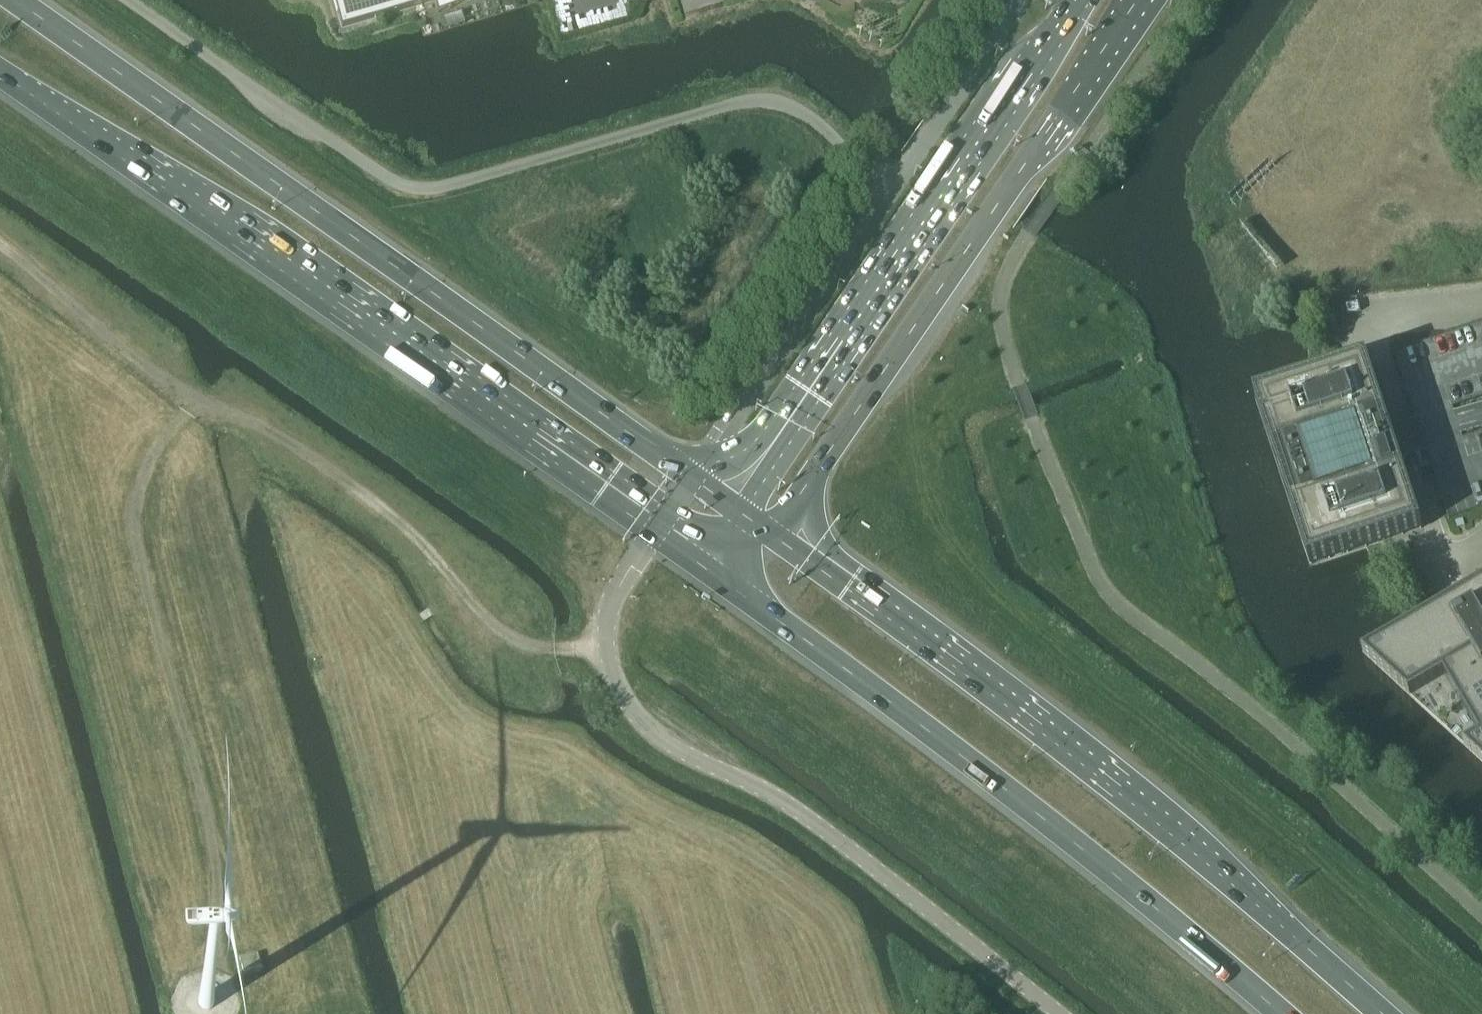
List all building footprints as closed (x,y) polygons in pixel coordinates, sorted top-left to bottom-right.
[(342,28),(437,0),(333,0),(342,28)] [(1255,399),(1302,540),(1301,540),(1310,567),(1423,530),(1368,362),(1255,399)] [(1363,652),(1410,695),(1414,692),(1444,675),(1468,716),(1480,736),(1471,741),(1464,745),(1480,759),(1481,761),(1481,582),(1437,608),(1410,624),(1363,652)] [(208,967),(206,966),(198,969),(180,977),(169,1003),(174,1013),(238,1013),(243,1003),(232,977),(208,967)]
